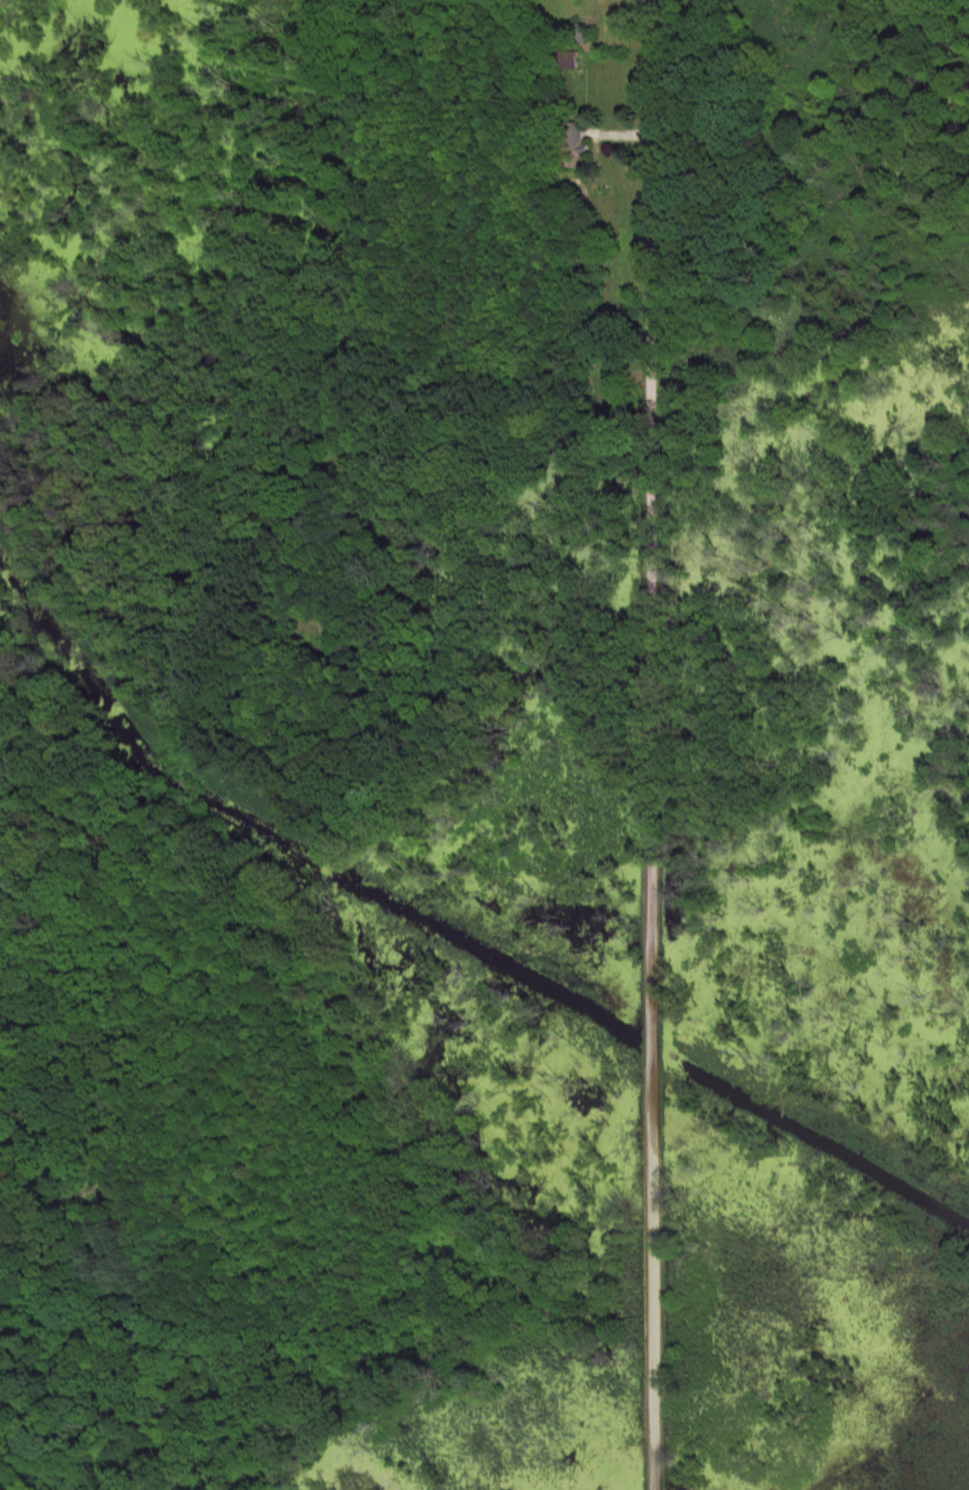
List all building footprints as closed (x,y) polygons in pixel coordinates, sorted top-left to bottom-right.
[(556,122),(556,168),(578,168),(578,122),(556,122)]
